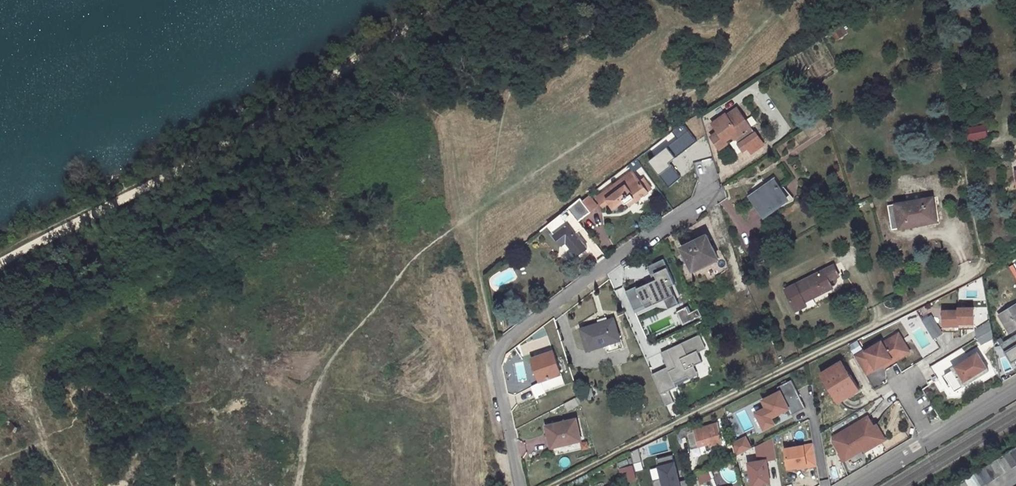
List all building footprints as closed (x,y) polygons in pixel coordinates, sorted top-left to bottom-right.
[(838,40),(849,32),(842,23),(831,32),(838,40)] [(831,55),(826,58),(832,67),(837,64),(831,55)] [(737,98),(725,106),(729,112),(741,104),(737,98)] [(725,106),(711,115),(717,125),(713,128),(721,141),(728,135),(727,132),(732,128),(742,145),(748,141),(752,147),(765,139),(760,132),(755,136),(748,125),(753,121),(741,104),(729,112),(725,106)] [(753,121),(748,125),(755,136),(760,132),(753,121)] [(686,124),(674,131),(678,139),(674,141),(680,152),(698,142),(686,124)] [(969,140),(990,135),(988,124),(967,129),(969,140)] [(669,187),(682,176),(671,162),(679,156),(670,145),(650,161),(669,187)] [(632,172),(595,196),(601,206),(609,201),(613,208),(623,202),(626,205),(634,199),(637,203),(648,195),(640,183),(632,172)] [(778,180),(753,197),(766,216),(791,199),(778,180)] [(644,181),(640,183),(648,195),(652,192),(644,181)] [(587,197),(580,202),(589,214),(596,209),(587,197)] [(933,197),(889,206),(894,230),(938,221),(933,197)] [(634,199),(626,205),(629,209),(637,203),(634,199)] [(580,202),(569,211),(578,223),(589,214),(580,202)] [(579,255),(593,245),(569,211),(552,224),(564,242),(569,239),(579,255)] [(709,235),(685,247),(697,269),(720,256),(709,235)] [(732,268),(738,267),(736,253),(729,254),(732,268)] [(669,299),(680,294),(675,285),(680,283),(668,258),(652,265),(659,280),(656,281),(657,283),(652,285),(651,283),(642,287),(641,285),(631,290),(639,309),(650,304),(649,302),(657,299),(659,303),(669,299)] [(574,263),(567,267),(575,281),(582,277),(574,263)] [(834,266),(785,290),(796,312),(806,307),(805,303),(833,290),(830,282),(839,277),(834,266)] [(684,303),(680,294),(669,299),(673,308),(684,303)] [(651,307),(659,303),(657,299),(649,302),(650,304),(651,307)] [(688,323),(707,314),(703,307),(694,312),(691,306),(682,311),(688,323)] [(1000,316),(1010,332),(1015,329),(1015,307),(1000,316)] [(961,309),(961,311),(960,326),(975,327),(976,309),(961,309)] [(944,328),(960,329),(960,326),(961,311),(945,311),(944,328)] [(942,333),(932,316),(924,321),(934,338),(942,333)] [(979,327),(983,333),(995,326),(994,317),(979,327)] [(615,319),(582,328),(588,350),(606,345),(621,340),(615,319)] [(983,333),(981,335),(985,342),(997,335),(995,326),(983,333)] [(905,351),(885,363),(886,366),(911,351),(901,333),(896,335),(905,351)] [(657,373),(672,405),(679,401),(674,390),(682,386),(681,384),(680,382),(694,375),(691,369),(699,365),(708,361),(702,350),(710,346),(704,334),(666,352),(670,361),(673,360),(675,365),(673,366),(657,373)] [(867,349),(856,355),(867,373),(905,351),(896,335),(884,342),(883,341),(868,350),(867,349)] [(606,345),(608,352),(623,348),(621,340),(606,345)] [(961,367),(950,374),(960,390),(972,383),(970,380),(992,366),(982,350),(959,365),(961,367)] [(554,351),(533,358),(544,391),(566,383),(554,351)] [(850,375),(841,362),(821,375),(830,389),(831,388),(839,402),(860,389),(851,375),(850,375)] [(703,374),(699,365),(691,369),(694,375),(680,382),(681,384),(703,374)] [(970,380),(972,383),(994,369),(992,366),(970,380)] [(758,412),(766,428),(776,424),(773,417),(781,413),(780,411),(783,410),(784,412),(790,408),(793,415),(807,408),(793,380),(779,387),(782,392),(765,400),(769,407),(758,412)] [(581,393),(569,399),(572,405),(583,400),(581,393)] [(878,423),(872,413),(839,434),(839,438),(847,451),(851,453),(882,434),(883,430),(878,423)] [(576,421),(556,426),(558,438),(551,440),(553,449),(581,442),(576,421)] [(881,421),(878,423),(883,430),(882,434),(851,453),(847,451),(846,452),(849,458),(869,446),(870,448),(890,436),(881,421)] [(720,424),(694,431),(698,446),(704,445),(705,448),(725,442),(720,424)] [(556,426),(548,427),(551,440),(558,438),(556,426)] [(747,435),(732,443),(738,455),(754,447),(747,435)] [(778,458),(775,437),(758,445),(761,460),(751,462),(755,485),(772,482),(768,460),(778,458)] [(818,465),(815,444),(787,448),(790,468),(799,467),(808,465),(808,467),(818,465)] [(951,485),(981,485),(1015,465),(1015,447),(951,485)] [(639,449),(632,451),(635,462),(642,460),(639,449)] [(675,451),(659,456),(664,475),(654,477),(656,485),(664,485),(667,485),(695,485),(692,475),(682,478),(675,451)] [(624,484),(638,480),(634,465),(620,469),(624,484)] [(570,480),(573,485),(594,475),(592,469),(570,480)] [(699,475),(701,483),(713,480),(711,472),(699,475)]
